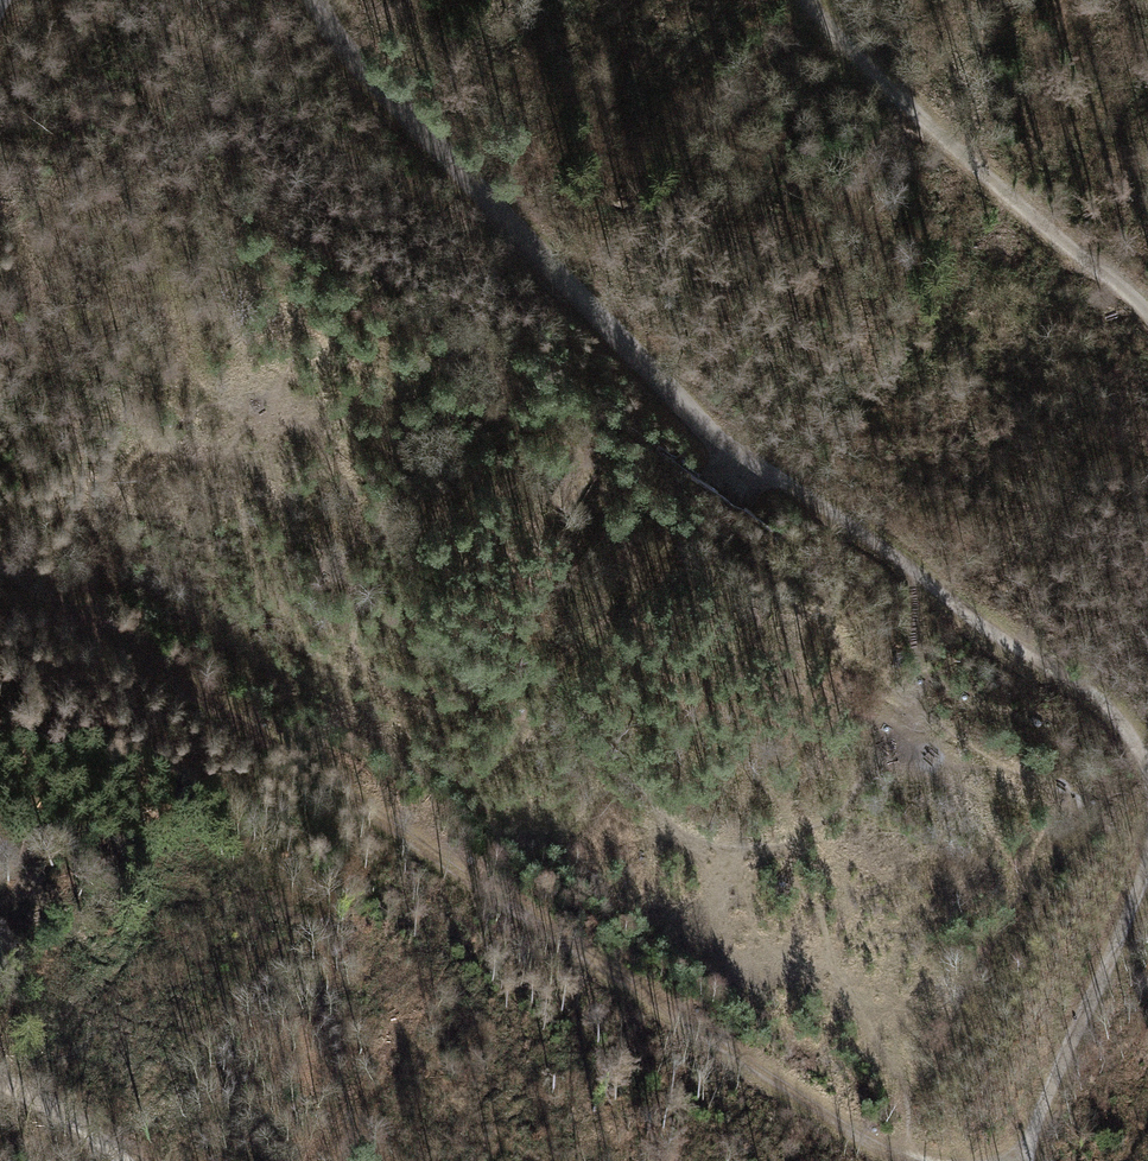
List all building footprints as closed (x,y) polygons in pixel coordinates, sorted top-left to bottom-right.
[(284,260),(279,257),(275,263),(280,265),(284,260)] [(374,276),(369,274),(366,280),(372,282),(374,276)] [(528,370),(521,366),(518,372),(525,376),(528,370)] [(457,375),(452,372),(448,377),(453,380),(457,375)] [(615,407),(609,403),(606,408),(611,412),(615,407)] [(172,426),(168,423),(164,428),(169,431),(172,426)] [(629,517),(623,514),(620,520),(626,523),(629,517)] [(324,575),(318,572),(314,579),(321,582),(324,575)] [(963,695),(957,693),(954,698),(960,701),(963,695)] [(521,709),(515,705),(511,711),(518,715),(521,709)] [(1046,723),(1029,713),(1026,719),(1043,729),(1046,723)] [(886,728),(879,725),(876,730),(883,734),(886,728)] [(1092,800),(1087,797),(1083,802),(1089,806),(1092,800)] [(488,833),(482,830),(478,836),(484,840),(488,833)] [(781,884),(774,879),(770,885),(777,890),(781,884)] [(980,967),(975,963),(971,969),(976,973),(980,967)] [(697,1009),(689,1004),(684,1011),(693,1016),(697,1009)] [(874,1127),(867,1123),(862,1131),(868,1135),(874,1127)]
